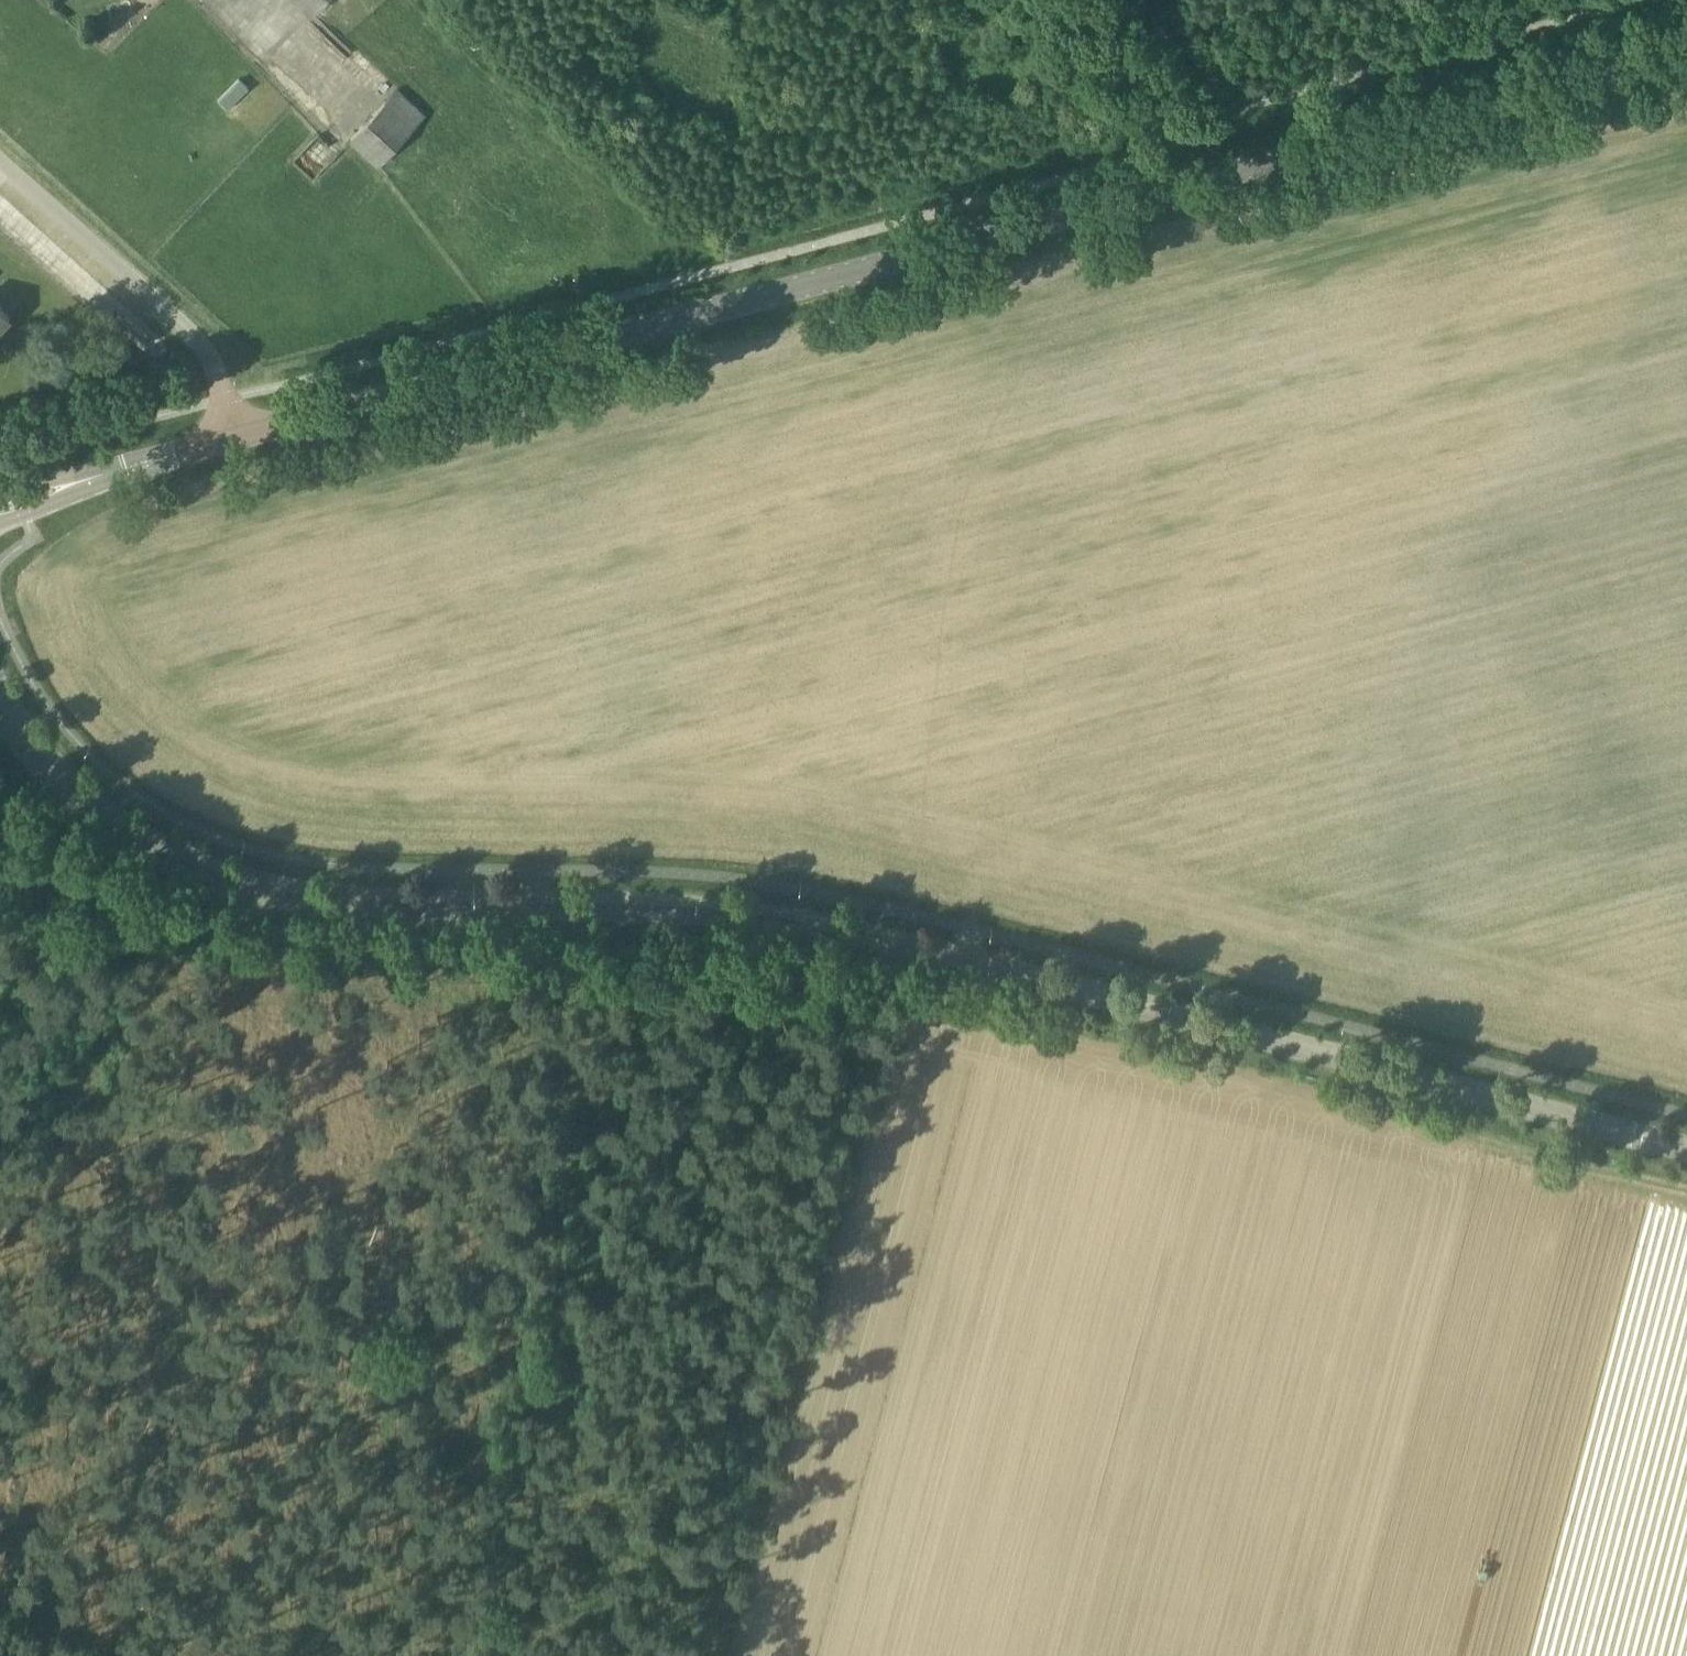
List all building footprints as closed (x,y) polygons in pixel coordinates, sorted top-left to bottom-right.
[(315,11),(326,0),(303,0),(315,11)] [(248,87),(237,77),(216,99),(227,109),(248,87)] [(398,89),(350,139),(379,166),(426,115),(398,89)] [(9,317),(0,308),(0,327),(9,317)]
